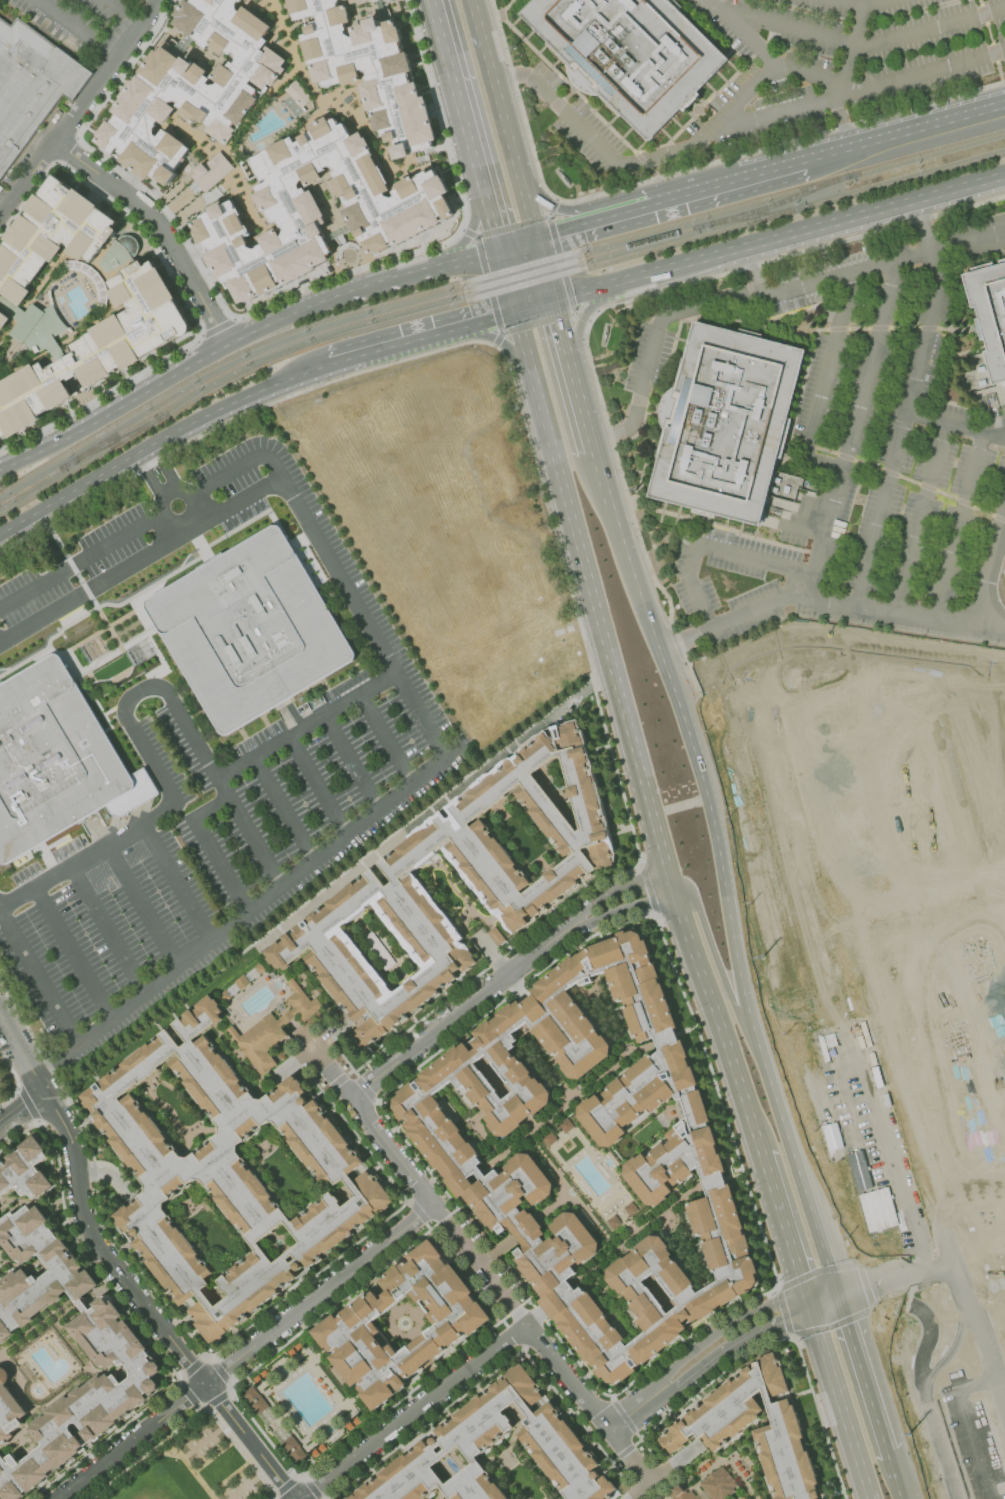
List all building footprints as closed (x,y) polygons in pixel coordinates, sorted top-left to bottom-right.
[(171,14),(175,18),(171,24),(206,49),(209,46),(222,55),(224,52),(230,56),(232,53),(235,55),(236,61),(234,63),(231,61),(226,67),(221,63),(210,78),(206,75),(208,70),(193,61),(192,62),(184,56),(181,59),(162,46),(158,51),(155,49),(148,56),(150,57),(138,72),(139,73),(133,80),(131,79),(123,89),(124,91),(119,96),(121,98),(112,109),(116,113),(110,120),(107,120),(97,133),(99,135),(94,140),(113,154),(119,147),(122,149),(119,152),(124,155),(120,160),(147,182),(152,175),(169,186),(182,174),(176,168),(191,150),(164,129),(158,136),(155,135),(154,128),(159,121),(164,124),(175,108),(169,103),(170,102),(176,100),(179,102),(177,105),(183,109),(179,113),(194,124),(197,119),(209,126),(206,130),(228,145),(237,131),(231,127),(234,122),(239,125),(259,97),(255,95),(258,90),(249,84),(251,80),(265,90),(270,84),(273,86),(286,69),(283,67),(287,59),(266,45),(269,40),(263,36),(272,26),(244,6),(240,12),(237,10),(236,4),(239,1),(241,2),(242,0),(181,0),(171,14)] [(294,20),(302,18),(307,34),(301,36),(315,84),(322,82),(323,87),(342,82),(344,86),(359,82),(367,112),(369,111),(375,132),(379,131),(381,138),(385,136),(387,143),(395,141),(397,145),(392,146),(396,161),(411,157),(410,153),(434,147),(432,141),(436,139),(424,96),(420,97),(415,81),(411,82),(408,72),(411,71),(397,18),(379,23),(377,16),(362,21),(363,24),(350,27),(349,23),(352,22),(348,8),(375,0),(289,0),(294,20)] [(519,14),(533,0),(670,0),(730,59),(697,92),(700,95),(683,111),(681,109),(648,141),(620,113),(618,115),(598,95),(597,95),(596,95),(595,95),(593,95),(592,95),(591,94),(590,94),(589,94),(588,94),(587,93),(586,93),(585,92),(584,92),(583,91),(582,91),(581,90),(580,90),(579,89),(578,88),(577,87),(576,87),(575,86),(575,85),(574,84),(573,83),(572,83),(572,82),(571,81),(571,80),(570,79),(569,78),(569,77),(568,76),(568,75),(568,73),(567,72),(567,71),(567,70),(567,69),(566,68),(566,67),(566,66),(566,65),(566,63),(546,43),(547,42),(519,14)] [(63,94),(0,179),(0,17),(11,25),(17,17),(93,73),(72,101),(63,94)] [(284,90),(301,110),(314,99),(298,79),(284,90)] [(411,175),(395,184),(397,188),(391,192),(369,150),(371,148),(365,137),(363,138),(360,132),(351,136),(344,122),(338,125),(334,118),(328,121),(326,116),(309,125),(315,136),(310,139),(306,133),(297,137),(296,134),(267,149),(241,163),(249,180),(257,175),(260,181),(266,177),(268,181),(256,187),(258,192),(254,194),(263,213),(267,211),(272,222),(277,220),(280,227),(282,225),(284,230),(282,234),(280,235),(276,228),(259,237),(262,243),(254,249),(249,247),(248,246),(253,243),(249,237),(253,235),(235,199),(224,204),(222,201),(209,208),(210,211),(189,222),(225,291),(231,287),(239,302),(244,299),(246,304),(315,268),(314,267),(328,260),(327,257),(332,254),(330,249),(333,247),(324,228),(329,225),(311,190),(307,192),(304,188),(301,189),(298,184),(301,182),(303,181),(307,188),(319,182),(327,178),(324,171),(331,168),(333,172),(331,173),(334,179),(330,181),(339,197),(346,194),(349,200),(344,202),(348,209),(342,211),(359,243),(362,242),(369,256),(392,244),(394,246),(441,222),(440,221),(454,214),(444,195),(449,192),(441,175),(438,177),(433,167),(417,175),(419,177),(414,180),(411,175)] [(194,170),(196,172),(191,175),(206,192),(235,167),(220,151),(205,164),(203,162),(194,170)] [(4,290),(0,297),(0,246),(53,175),(116,219),(103,242),(74,221),(19,302),(4,290)] [(107,247),(120,266),(140,251),(127,233),(107,247)] [(69,395),(0,433),(0,381),(43,357),(48,366),(72,350),(67,340),(127,309),(107,273),(149,254),(190,330),(93,384),(82,368),(61,380),(69,395)] [(962,274),(1004,262),(1004,385),(1002,386),(1001,382),(992,385),(983,351),(987,350),(984,339),(981,339),(978,329),(975,318),(978,318),(975,306),(971,307),(962,274)] [(12,314),(0,331),(0,306),(12,314)] [(663,429),(662,427),(661,426),(661,425),(660,424),(660,423),(660,422),(659,421),(659,420),(659,419),(659,418),(658,417),(658,415),(658,414),(658,413),(658,412),(658,411),(658,410),(659,409),(659,408),(659,406),(659,405),(659,404),(660,403),(660,402),(661,401),(661,400),(662,399),(662,398),(663,397),(663,396),(664,395),(664,394),(665,393),(666,392),(667,391),(668,390),(669,389),(670,388),(671,388),(672,387),(673,386),(674,386),(681,358),(684,358),(694,320),(738,332),(739,329),(761,334),(760,338),(805,349),(787,419),(791,420),(785,440),(780,460),(777,459),(759,526),(714,514),(713,518),(691,512),(692,508),(647,497),(658,458),(655,457),(663,429)] [(224,735),(223,735),(222,734),(221,734),(220,733),(219,732),(219,731),(146,607),(145,606),(145,605),(145,604),(146,603),(146,602),(147,600),(148,599),(273,525),(274,525),(275,525),(276,525),(278,525),(279,526),(280,526),(281,527),(354,652),(354,653),(355,654),(355,655),(355,657),(354,658),(354,659),(353,660),(352,661),(228,734),(227,734),(226,735),(224,735)] [(1,863),(0,862),(0,686),(53,654),(54,654),(55,654),(56,654),(58,654),(59,655),(60,655),(61,656),(131,775),(144,768),(158,792),(159,794),(158,795),(120,817),(111,815),(106,806),(9,863),(7,863),(6,864),(4,864),(3,864),(2,863),(1,863)] [(451,837),(435,850),(436,851),(417,866),(416,865),(399,878),(402,881),(411,875),(417,882),(415,884),(417,887),(420,886),(421,888),(419,889),(423,894),(425,892),(446,919),(444,921),(448,926),(450,924),(451,926),(449,928),(452,931),(454,930),(460,938),(456,941),(460,945),(456,948),(458,950),(464,945),(468,950),(469,949),(473,955),(472,956),(477,962),(462,973),(464,975),(457,981),(455,979),(450,982),(452,985),(446,990),(442,985),(435,990),(440,996),(433,1001),(430,998),(419,1007),(421,1010),(414,1015),(411,1010),(405,1015),(408,1019),(401,1024),(399,1022),(395,1025),(390,1030),(386,1025),(384,1026),(388,1032),(380,1038),(378,1035),(374,1038),(376,1040),(375,1042),(373,1040),(366,1045),(361,1049),(352,1038),(358,1033),(356,1030),(367,1021),(363,1015),(355,1022),(349,1014),(351,1013),(348,1009),(346,1011),(344,1008),(346,1007),(343,1002),(341,1004),(319,976),(321,975),(317,969),(315,971),(314,969),(316,968),(313,964),(311,966),(305,958),(315,950),(312,946),(290,964),(291,965),(285,970),(281,966),(278,969),(273,963),(272,964),(267,959),(269,957),(265,952),(278,941),(280,943),(285,939),(283,937),(289,932),(291,935),(296,931),(294,929),(306,920),(310,924),(312,923),(308,918),(316,912),(317,914),(321,911),(319,909),(321,907),(323,910),(328,906),(326,903),(353,882),(355,884),(360,880),(358,878),(360,876),(362,879),(365,876),(364,874),(371,868),(386,886),(392,881),(378,863),(385,857),(387,859),(391,856),(389,854),(391,853),(393,855),(397,851),(396,849),(422,827),(424,830),(429,826),(427,824),(429,822),(431,824),(435,821),(433,819),(441,813),(446,821),(451,817),(456,823),(454,824),(458,829),(462,826),(448,808),(455,802),(457,804),(461,801),(459,799),(461,797),(463,799),(468,796),(466,793),(493,772),(495,774),(500,770),(498,768),(500,767),(502,768),(506,765),(504,763),(511,758),(517,764),(518,763),(514,759),(519,755),(518,753),(526,747),(527,749),(531,746),(529,744),(533,741),(534,743),(538,740),(536,739),(544,732),(548,737),(549,736),(554,742),(552,743),(557,749),(553,752),(562,750),(561,743),(557,744),(553,728),(565,725),(565,724),(574,721),(576,729),(579,729),(580,731),(577,732),(578,736),(581,735),(583,746),(575,748),(575,749),(584,746),(588,762),(586,763),(587,768),(589,767),(590,769),(587,770),(589,776),(592,775),(601,809),(598,810),(600,816),(602,815),(603,818),(600,818),(602,823),(604,822),(606,830),(607,830),(609,838),(599,840),(600,842),(609,839),(611,849),(609,850),(610,854),(612,854),(613,856),(611,857),(613,865),(603,867),(603,866),(595,868),(589,873),(591,875),(584,881),(581,876),(576,880),(578,882),(576,883),(578,886),(571,892),(569,889),(558,898),(560,900),(553,905),(549,901),(544,905),(548,909),(540,915),(538,913),(532,918),(534,920),(526,926),(525,924),(514,933),(509,927),(508,928),(503,923),(505,922),(501,916),(504,913),(503,912),(501,913),(498,909),(495,911),(489,903),(490,902),(487,898),(486,900),(484,898),(486,896),(482,891),(480,893),(459,866),(461,864),(457,859),(455,860),(453,858),(455,857),(453,854),(451,855),(445,847),(453,840),(451,837)] [(498,946),(487,932),(495,926),(506,940),(498,946)] [(635,1370),(633,1368),(641,1362),(642,1364),(680,1335),(679,1333),(685,1328),(682,1323),(688,1319),(691,1322),(697,1318),(698,1320),(723,1304),(724,1305),(738,1296),(746,1293),(745,1290),(752,1288),(756,1281),(753,1273),(757,1273),(752,1258),(750,1258),(750,1256),(747,1257),(747,1256),(733,1261),(727,1241),(730,1240),(734,1253),(749,1249),(744,1234),(742,1235),(740,1229),(743,1228),(728,1184),(725,1185),(721,1172),(725,1171),(719,1154),(717,1154),(714,1145),(716,1144),(710,1126),(707,1127),(705,1123),(709,1122),(699,1090),(696,1091),(694,1086),(697,1084),(691,1066),(689,1067),(686,1058),(687,1057),(680,1039),(677,1040),(673,1028),(676,1027),(660,983),(658,983),(656,978),(658,977),(653,963),(651,964),(647,955),(650,953),(645,939),(644,940),(641,933),(639,934),(632,930),(625,933),(624,930),(615,933),(616,936),(586,948),(578,954),(577,952),(572,957),(571,955),(534,984),(535,986),(530,990),(532,994),(520,1003),(517,1000),(512,1004),(511,1002),(496,1014),(498,1016),(490,1022),(489,1020),(473,1032),(478,1038),(471,1043),(475,1048),(471,1051),(464,1042),(457,1047),(456,1045),(419,1074),(420,1076),(415,1080),(416,1081),(412,1085),(410,1082),(397,1092),(399,1094),(392,1099),(392,1107),(397,1112),(394,1114),(400,1121),(408,1116),(410,1119),(404,1124),(409,1131),(407,1132),(436,1169),(438,1167),(446,1179),(445,1180),(459,1198),(463,1195),(471,1206),(472,1206),(474,1207),(477,1210),(476,1212),(487,1226),(489,1225),(493,1231),(496,1229),(499,1234),(505,1229),(508,1226),(524,1246),(520,1248),(519,1247),(513,1251),(518,1257),(515,1259),(520,1265),(519,1266),(530,1281),(532,1280),(536,1285),(534,1286),(543,1298),(539,1301),(554,1319),(556,1318),(560,1324),(559,1325),(586,1360),(587,1359),(593,1365),(600,1360),(604,1365),(595,1371),(600,1377),(603,1375),(607,1381),(614,1381),(620,1377),(622,1379),(635,1370)] [(260,975),(254,967),(261,962),(266,970),(260,975)] [(242,990),(235,982),(244,974),(251,983),(242,990)] [(262,1076),(226,1030),(232,1025),(241,1036),(271,1012),(277,1020),(293,1007),(286,998),(294,992),(287,983),(293,978),(311,1001),(316,997),(323,1006),(318,1010),(319,1011),(305,1022),(298,1014),(282,1026),(289,1035),(282,1041),(282,1040),(267,1051),(277,1064),(262,1076)] [(225,1002),(220,995),(226,990),(232,997),(225,1002)] [(121,1064),(149,1043),(150,1045),(155,1041),(154,1039),(156,1037),(157,1040),(161,1037),(159,1035),(167,1029),(181,1047),(187,1042),(173,1024),(180,1018),(182,1020),(187,1016),(185,1014),(192,1009),(193,1011),(198,1008),(196,1005),(210,994),(214,1000),(216,999),(220,1004),(219,1005),(223,1011),(220,1014),(223,1019),(217,1023),(216,1022),(193,1040),(196,1043),(206,1035),(212,1043),(210,1044),(213,1048),(214,1046),(216,1048),(214,1050),(218,1055),(220,1053),(242,1080),(239,1082),(243,1087),(245,1086),(247,1088),(245,1089),(248,1093),(250,1091),(255,1098),(262,1100),(269,1094),(270,1096),(274,1093),(273,1091),(274,1090),(276,1092),(281,1088),(279,1086),(293,1075),(297,1080),(298,1079),(303,1085),(301,1086),(306,1091),(302,1095),(303,1097),(305,1097),(307,1100),(307,1103),(304,1105),(306,1107),(315,1099),(321,1107),(319,1109),(321,1112),(323,1111),(325,1112),(323,1114),(327,1119),(328,1117),(350,1144),(348,1146),(352,1151),(354,1149),(355,1151),(353,1153),(356,1156),(358,1154),(364,1162),(349,1174),(354,1181),(367,1170),(371,1176),(373,1174),(375,1176),(373,1178),(376,1181),(377,1180),(394,1200),(388,1205),(389,1206),(384,1210),(383,1209),(365,1223),(367,1225),(359,1231),(356,1227),(351,1230),(353,1232),(352,1233),(354,1236),(347,1242),(344,1239),(333,1248),(335,1250),(328,1256),(324,1251),(319,1255),(323,1259),(316,1265),(314,1263),(308,1268),(302,1260),(300,1263),(301,1265),(301,1268),(299,1270),(296,1270),(294,1267),(291,1270),(297,1277),(291,1282),(292,1284),(285,1289),(282,1285),(276,1290),(279,1294),(272,1300),(271,1297),(259,1306),(261,1309),(253,1315),(250,1310),(245,1314),(248,1319),(241,1324),(239,1322),(222,1336),(223,1337),(217,1341),(216,1340),(211,1345),(195,1324),(197,1322),(194,1318),(192,1320),(190,1318),(192,1316),(188,1311),(201,1300),(197,1294),(181,1306),(175,1298),(177,1297),(174,1293),(172,1295),(171,1293),(173,1291),(169,1286),(167,1288),(146,1261),(148,1260),(144,1255),(142,1256),(141,1254),(143,1253),(140,1249),(138,1251),(132,1243),(142,1235),(140,1233),(137,1236),(131,1229),(127,1233),(122,1227),(121,1228),(116,1223),(118,1221),(114,1216),(127,1205),(129,1207),(134,1204),(132,1202),(134,1200),(135,1202),(139,1199),(138,1197),(145,1191),(145,1185),(139,1178),(141,1176),(139,1173),(137,1174),(135,1172),(137,1171),(133,1166),(131,1168),(110,1140),(112,1138),(108,1133),(106,1135),(104,1133),(106,1131),(103,1127),(101,1129),(96,1122),(99,1119),(90,1107),(88,1108),(84,1103),(85,1102),(81,1096),(98,1082),(99,1083),(111,1073),(113,1075),(116,1072),(114,1070),(116,1068),(118,1070),(123,1067),(121,1064)] [(565,1133),(558,1124),(568,1117),(575,1126),(565,1133)] [(549,1146),(542,1138),(550,1131),(557,1139),(549,1146)] [(16,1185),(0,1197),(0,1168),(3,1166),(1,1164),(5,1161),(7,1163),(9,1161),(7,1157),(17,1149),(18,1151),(22,1149),(20,1147),(35,1135),(47,1150),(44,1152),(48,1156),(35,1166),(41,1172),(43,1170),(55,1185),(40,1197),(38,1195),(33,1198),(29,1192),(24,1196),(16,1185)] [(847,1154),(857,1191),(871,1187),(861,1150),(847,1154)] [(897,1224),(888,1186),(858,1194),(868,1232),(897,1224)] [(639,1210),(630,1216),(624,1208),(632,1201),(639,1210)] [(25,1495),(20,1498),(4,1498),(0,1494),(0,1490),(1,1489),(0,1488),(0,1454),(8,1463),(10,1461),(8,1458),(13,1454),(20,1463),(43,1445),(41,1442),(40,1443),(29,1429),(34,1425),(33,1423),(43,1415),(44,1416),(47,1414),(45,1412),(66,1395),(68,1398),(71,1396),(70,1394),(80,1386),(82,1388),(99,1374),(101,1378),(107,1373),(110,1377),(113,1375),(121,1385),(130,1378),(131,1372),(124,1363),(119,1366),(117,1363),(107,1370),(103,1364),(99,1367),(80,1342),(79,1343),(66,1327),(84,1313),(68,1290),(61,1295),(63,1297),(52,1305),(51,1304),(33,1317),(34,1320),(24,1328),(22,1324),(12,1331),(14,1334),(0,1344),(0,1281),(15,1269),(18,1273),(24,1268),(31,1278),(35,1276),(38,1280),(51,1270),(39,1253),(36,1255),(24,1264),(20,1258),(16,1261),(0,1241),(0,1236),(2,1235),(0,1232),(0,1227),(3,1225),(0,1221),(12,1212),(15,1215),(28,1205),(32,1210),(38,1205),(50,1221),(47,1223),(59,1239),(61,1237),(69,1247),(65,1250),(68,1253),(70,1252),(72,1255),(70,1256),(73,1260),(76,1257),(84,1267),(80,1270),(83,1273),(87,1269),(99,1284),(81,1299),(90,1310),(95,1306),(93,1304),(103,1296),(108,1303),(111,1300),(123,1315),(118,1319),(121,1322),(125,1319),(147,1348),(145,1350),(150,1356),(147,1357),(151,1361),(156,1362),(160,1366),(159,1372),(155,1375),(151,1375),(151,1379),(155,1379),(158,1384),(157,1390),(153,1393),(147,1392),(144,1394),(147,1398),(133,1411),(131,1408),(116,1421),(117,1422),(96,1439),(95,1437),(89,1442),(82,1432),(84,1431),(78,1424),(77,1423),(76,1423),(76,1422),(75,1422),(74,1422),(73,1423),(72,1423),(71,1423),(71,1424),(70,1424),(70,1425),(69,1426),(69,1427),(69,1428),(69,1429),(70,1430),(75,1437),(77,1436),(85,1445),(79,1450),(80,1451),(59,1468),(57,1466),(48,1473),(49,1475),(28,1492),(26,1490),(23,1492),(25,1495)] [(622,1223),(613,1229),(607,1221),(615,1214),(622,1223)] [(374,1411),(373,1409),(372,1410),(354,1386),(353,1387),(331,1358),(334,1355),(327,1347),(325,1348),(312,1331),(334,1314),(337,1318),(341,1315),(340,1313),(365,1293),(368,1296),(373,1293),(380,1302),(386,1297),(385,1295),(390,1292),(385,1285),(383,1287),(378,1281),(385,1275),(384,1274),(395,1265),(396,1266),(404,1260),(404,1259),(409,1255),(408,1254),(425,1242),(426,1244),(430,1241),(441,1255),(440,1256),(449,1267),(450,1266),(471,1292),(469,1293),(477,1304),(479,1303),(490,1318),(470,1333),(467,1329),(462,1333),(463,1334),(444,1349),(445,1350),(433,1360),(432,1359),(421,1367),(422,1368),(410,1377),(410,1376),(403,1381),(406,1385),(398,1391),(392,1383),(390,1385),(396,1393),(374,1411)] [(293,1347),(297,1352),(302,1348),(299,1343),(293,1347)] [(286,1352),(289,1356),(295,1352),(292,1348),(286,1352)] [(819,1497),(813,1498),(774,1498),(777,1497),(775,1492),(773,1493),(772,1491),(775,1490),(773,1484),(770,1485),(759,1453),(762,1452),(760,1446),(758,1447),(757,1444),(760,1443),(759,1439),(756,1440),(752,1431),(773,1424),(762,1389),(752,1396),(763,1410),(758,1414),(759,1416),(732,1437),(731,1435),(726,1439),(727,1441),(726,1442),(724,1440),(720,1443),(722,1445),(714,1451),(710,1446),(708,1447),(704,1442),(706,1440),(702,1436),(699,1438),(695,1432),(689,1437),(690,1438),(683,1444),(684,1445),(676,1451),(676,1450),(671,1453),(666,1447),(664,1448),(658,1440),(665,1435),(663,1433),(665,1431),(667,1433),(670,1430),(669,1428),(677,1423),(678,1424),(683,1420),(682,1419),(686,1415),(694,1409),(695,1411),(699,1408),(697,1406),(699,1404),(701,1407),(706,1403),(704,1400),(731,1379),(733,1382),(737,1378),(736,1376),(738,1375),(739,1376),(743,1374),(741,1371),(749,1365),(753,1371),(755,1369),(753,1363),(757,1362),(757,1358),(764,1356),(764,1354),(774,1351),(776,1359),(778,1359),(779,1361),(777,1361),(778,1367),(781,1366),(789,1391),(770,1397),(772,1404),(788,1399),(790,1406),(793,1405),(803,1437),(801,1438),(805,1451),(807,1450),(818,1483),(815,1484),(819,1497)] [(605,1498),(606,1498),(567,1498),(562,1491),(564,1490),(561,1485),(559,1487),(557,1485),(560,1484),(555,1478),(553,1480),(532,1453),(534,1451),(530,1446),(528,1448),(526,1445),(528,1444),(526,1441),(524,1442),(518,1434),(523,1430),(522,1429),(527,1425),(524,1421),(529,1417),(516,1400),(501,1411),(505,1416),(507,1415),(511,1420),(509,1421),(514,1427),(507,1432),(505,1430),(501,1433),(503,1436),(499,1438),(497,1436),(494,1439),(496,1441),(487,1449),(485,1446),(481,1449),(482,1451),(475,1457),(486,1471),(485,1472),(487,1476),(489,1475),(491,1477),(489,1478),(493,1484),(495,1482),(508,1498),(453,1498),(452,1498),(451,1498),(439,1485),(432,1491),(430,1489),(426,1492),(428,1494),(422,1498),(418,1498),(348,1498),(356,1494),(355,1492),(368,1482),(370,1485),(373,1482),(371,1480),(374,1478),(376,1481),(381,1477),(379,1474),(405,1454),(407,1456),(412,1452),(410,1450),(412,1449),(414,1451),(417,1448),(415,1446),(423,1440),(429,1447),(432,1445),(431,1444),(430,1443),(430,1442),(430,1441),(430,1440),(430,1439),(431,1439),(431,1438),(432,1438),(432,1437),(433,1437),(434,1437),(435,1437),(436,1437),(436,1438),(437,1438),(437,1439),(438,1439),(438,1440),(441,1438),(435,1430),(442,1424),(444,1427),(448,1424),(446,1422),(448,1420),(450,1422),(455,1419),(453,1416),(480,1395),(482,1397),(486,1394),(484,1391),(487,1389),(489,1392),(492,1389),(491,1386),(502,1377),(505,1375),(510,1371),(509,1369),(512,1366),(513,1368),(514,1366),(515,1367),(520,1363),(537,1383),(534,1385),(537,1388),(539,1387),(541,1390),(539,1391),(548,1403),(550,1401),(556,1409),(554,1411),(556,1414),(559,1412),(560,1414),(558,1416),(562,1421),(564,1419),(585,1446),(583,1448),(586,1452),(588,1451),(590,1453),(588,1454),(591,1458),(593,1457),(599,1465),(590,1472),(592,1474),(592,1473),(593,1472),(594,1472),(594,1471),(595,1471),(596,1471),(597,1471),(597,1472),(598,1472),(599,1473),(599,1474),(600,1474),(600,1475),(600,1476),(600,1477),(599,1477),(599,1478),(598,1479),(597,1479),(596,1480),(597,1481),(605,1475),(610,1482),(611,1481),(617,1489),(610,1494),(612,1496),(610,1497),(608,1495),(605,1498)] [(15,1436),(0,1448),(0,1367),(1,1367),(2,1367),(3,1367),(4,1368),(5,1368),(6,1369),(7,1370),(8,1371),(8,1372),(9,1372),(9,1373),(9,1374),(10,1374),(10,1375),(10,1376),(10,1377),(10,1378),(10,1379),(9,1379),(9,1380),(9,1381),(8,1382),(8,1383),(7,1383),(7,1384),(6,1384),(28,1413),(20,1420),(23,1423),(12,1432),(15,1436)] [(259,1374),(262,1378),(268,1374),(265,1370),(259,1374)] [(252,1379),(255,1384),(261,1380),(258,1375),(252,1379)] [(268,1406),(257,1415),(240,1394),(251,1385),(268,1406)] [(351,1420),(354,1424),(360,1420),(357,1416),(351,1420)] [(344,1426),(347,1430),(353,1426),(350,1422),(344,1426)] [(291,1435),(307,1456),(297,1464),(280,1444),(291,1435)] [(317,1447),(320,1452),(326,1448),(323,1443),(317,1447)] [(310,1453),(313,1457),(318,1453),(315,1449),(310,1453)] [(735,1490),(724,1498),(712,1498),(699,1484),(707,1478),(706,1477),(715,1470),(715,1471),(722,1465),(727,1471),(733,1479),(737,1485),(733,1488),(735,1490)] [(691,1490),(698,1498),(672,1498),(673,1498),(670,1494),(674,1491),(673,1489),(679,1484),(680,1485),(685,1481),(689,1487),(685,1490),(687,1493),(691,1490)]
